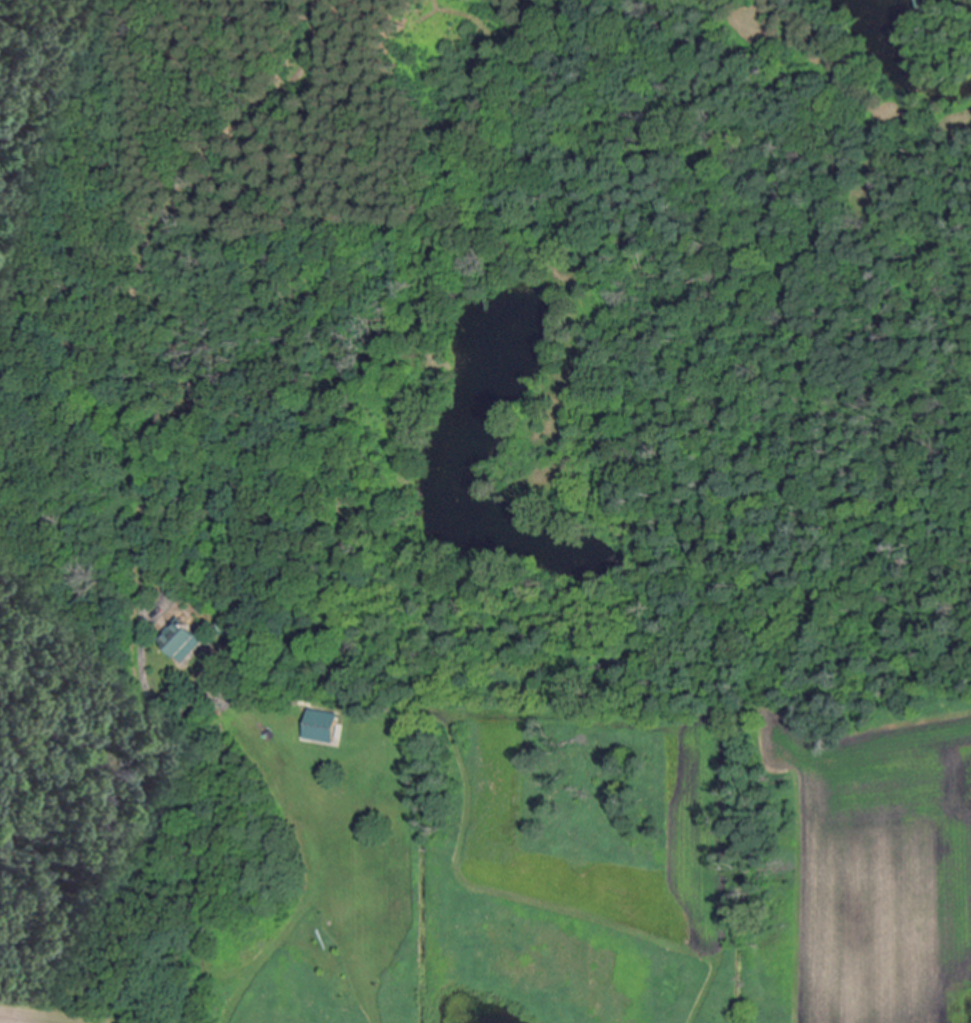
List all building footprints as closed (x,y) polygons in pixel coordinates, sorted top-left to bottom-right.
[(157,639),(182,664),(203,643),(178,618),(157,639)]
